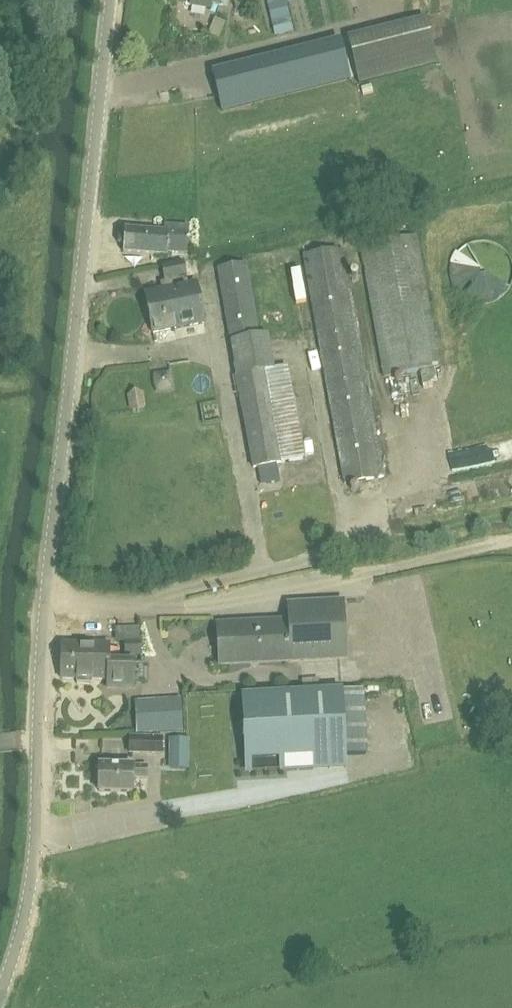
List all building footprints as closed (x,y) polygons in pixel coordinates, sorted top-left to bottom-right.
[(190,2),(189,7),(205,9),(206,4),(218,6),(219,0),(177,0),(190,2)] [(267,3),(274,36),(293,31),(286,0),(282,0),(267,3)] [(208,35),(219,39),(225,22),(215,18),(208,35)] [(437,62),(427,20),(352,39),(362,81),(437,62)] [(271,54),(275,73),(316,64),(312,45),(271,54)] [(222,110),(253,103),(244,67),(213,75),(218,96),(221,107),(222,110)] [(122,252),(166,255),(166,252),(186,253),(188,226),(164,224),(163,230),(124,228),(123,236),(119,235),(118,243),(123,244),(122,252)] [(416,234),(372,242),(371,237),(358,240),(379,356),(383,377),(405,373),(428,369),(440,367),(438,356),(416,234)] [(338,249),(337,248),(302,254),(320,356),(342,485),(384,477),(362,356),(343,249),(338,249)] [(161,290),(188,285),(186,275),(183,260),(160,265),(164,281),(159,282),(161,290)] [(257,334),(245,263),(216,268),(228,339),(228,342),(230,342),(232,356),(235,374),(235,376),(252,469),(305,458),(294,398),(293,398),(287,365),(274,367),(272,356),(268,333),(257,334)] [(196,283),(188,285),(161,290),(144,293),(152,333),(204,322),(196,283)] [(166,382),(162,366),(150,369),(154,385),(166,382)] [(341,602),(286,604),(286,621),(215,624),(217,664),(344,658),(341,602)] [(139,626),(117,626),(117,642),(124,641),(125,656),(141,655),(141,639),(140,639),(139,626)] [(62,642),(62,660),(119,661),(119,648),(109,648),(109,643),(62,642)] [(119,661),(62,660),(62,679),(77,679),(77,683),(92,683),(92,679),(108,679),(108,684),(108,688),(134,688),(134,684),(134,661),(119,661)] [(345,754),(342,690),(245,694),(246,734),(249,733),(250,746),(247,746),(248,760),(312,757),(312,768),(346,766),(345,754)] [(147,701),(135,702),(136,733),(183,730),(182,709),(181,699),(147,701)] [(162,754),(162,736),(128,735),(128,753),(162,754)] [(188,739),(169,738),(168,766),(188,766),(188,739)] [(132,792),(132,778),(147,779),(147,764),(133,764),(133,765),(99,764),(98,791),(132,792)] [(148,800),(133,801),(134,815),(149,813),(148,800)]
